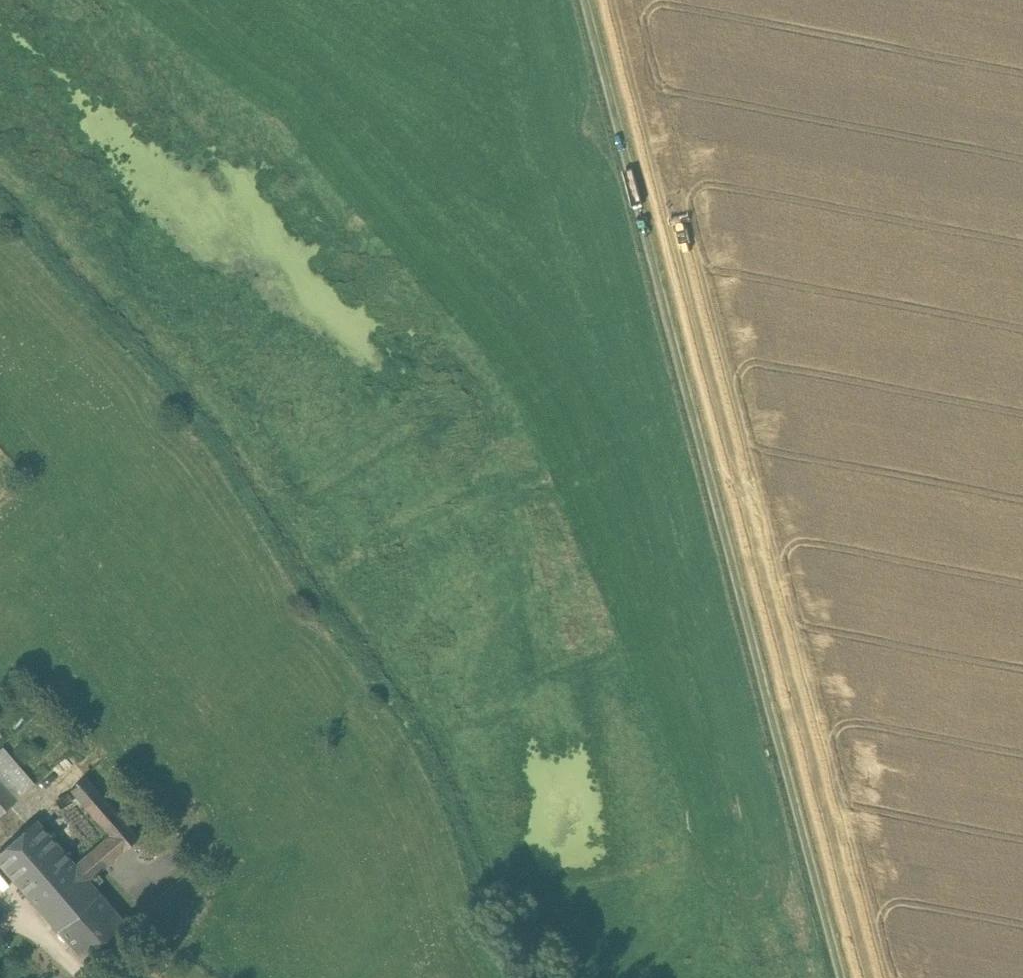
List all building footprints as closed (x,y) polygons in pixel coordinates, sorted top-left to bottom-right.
[(0,750),(0,813),(35,783),(3,747),(0,750)] [(111,834),(76,864),(90,881),(95,887),(103,880),(96,873),(139,836),(87,776),(72,789),(111,834)] [(37,819),(0,851),(0,862),(48,918),(90,881),(76,864),(37,819)] [(90,881),(48,918),(86,961),(128,924),(95,887),(90,881)]
